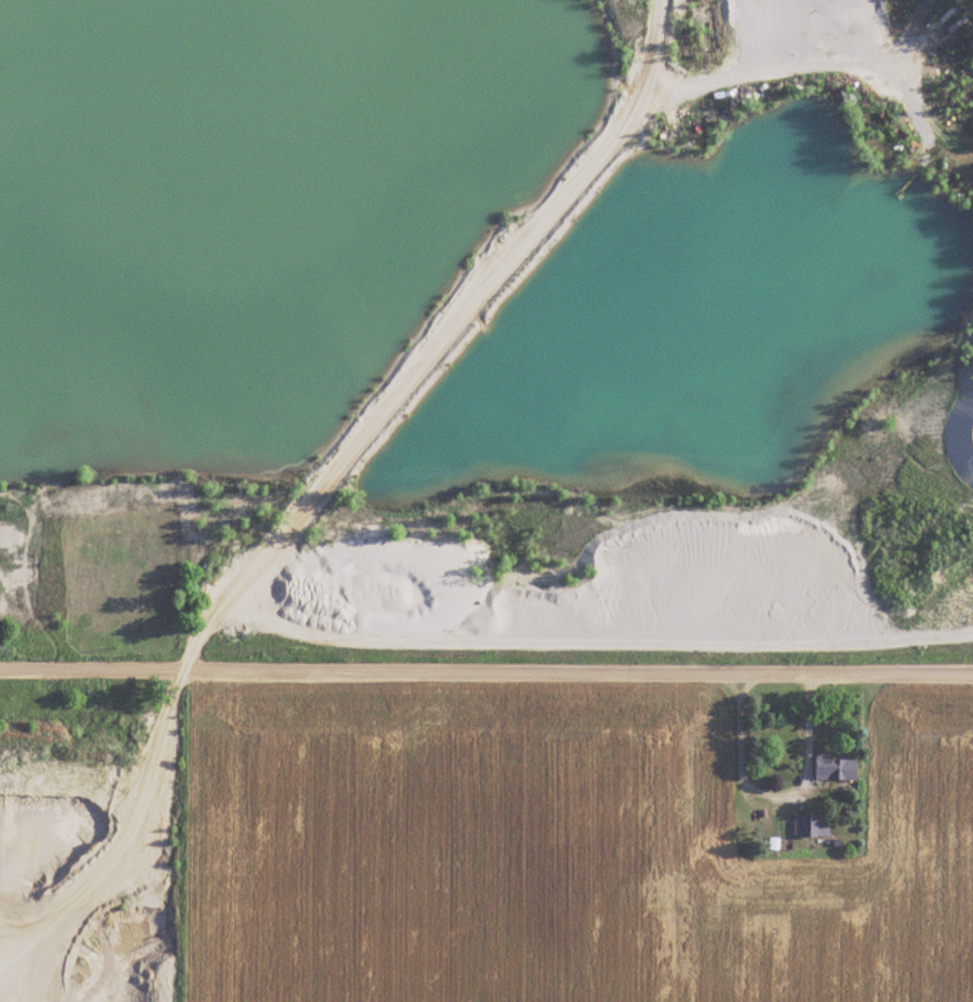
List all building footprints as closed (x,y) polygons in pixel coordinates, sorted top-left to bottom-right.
[(817,780),(858,780),(858,756),(817,756),(817,780)] [(795,836),(828,836),(828,816),(795,816),(795,836)]
